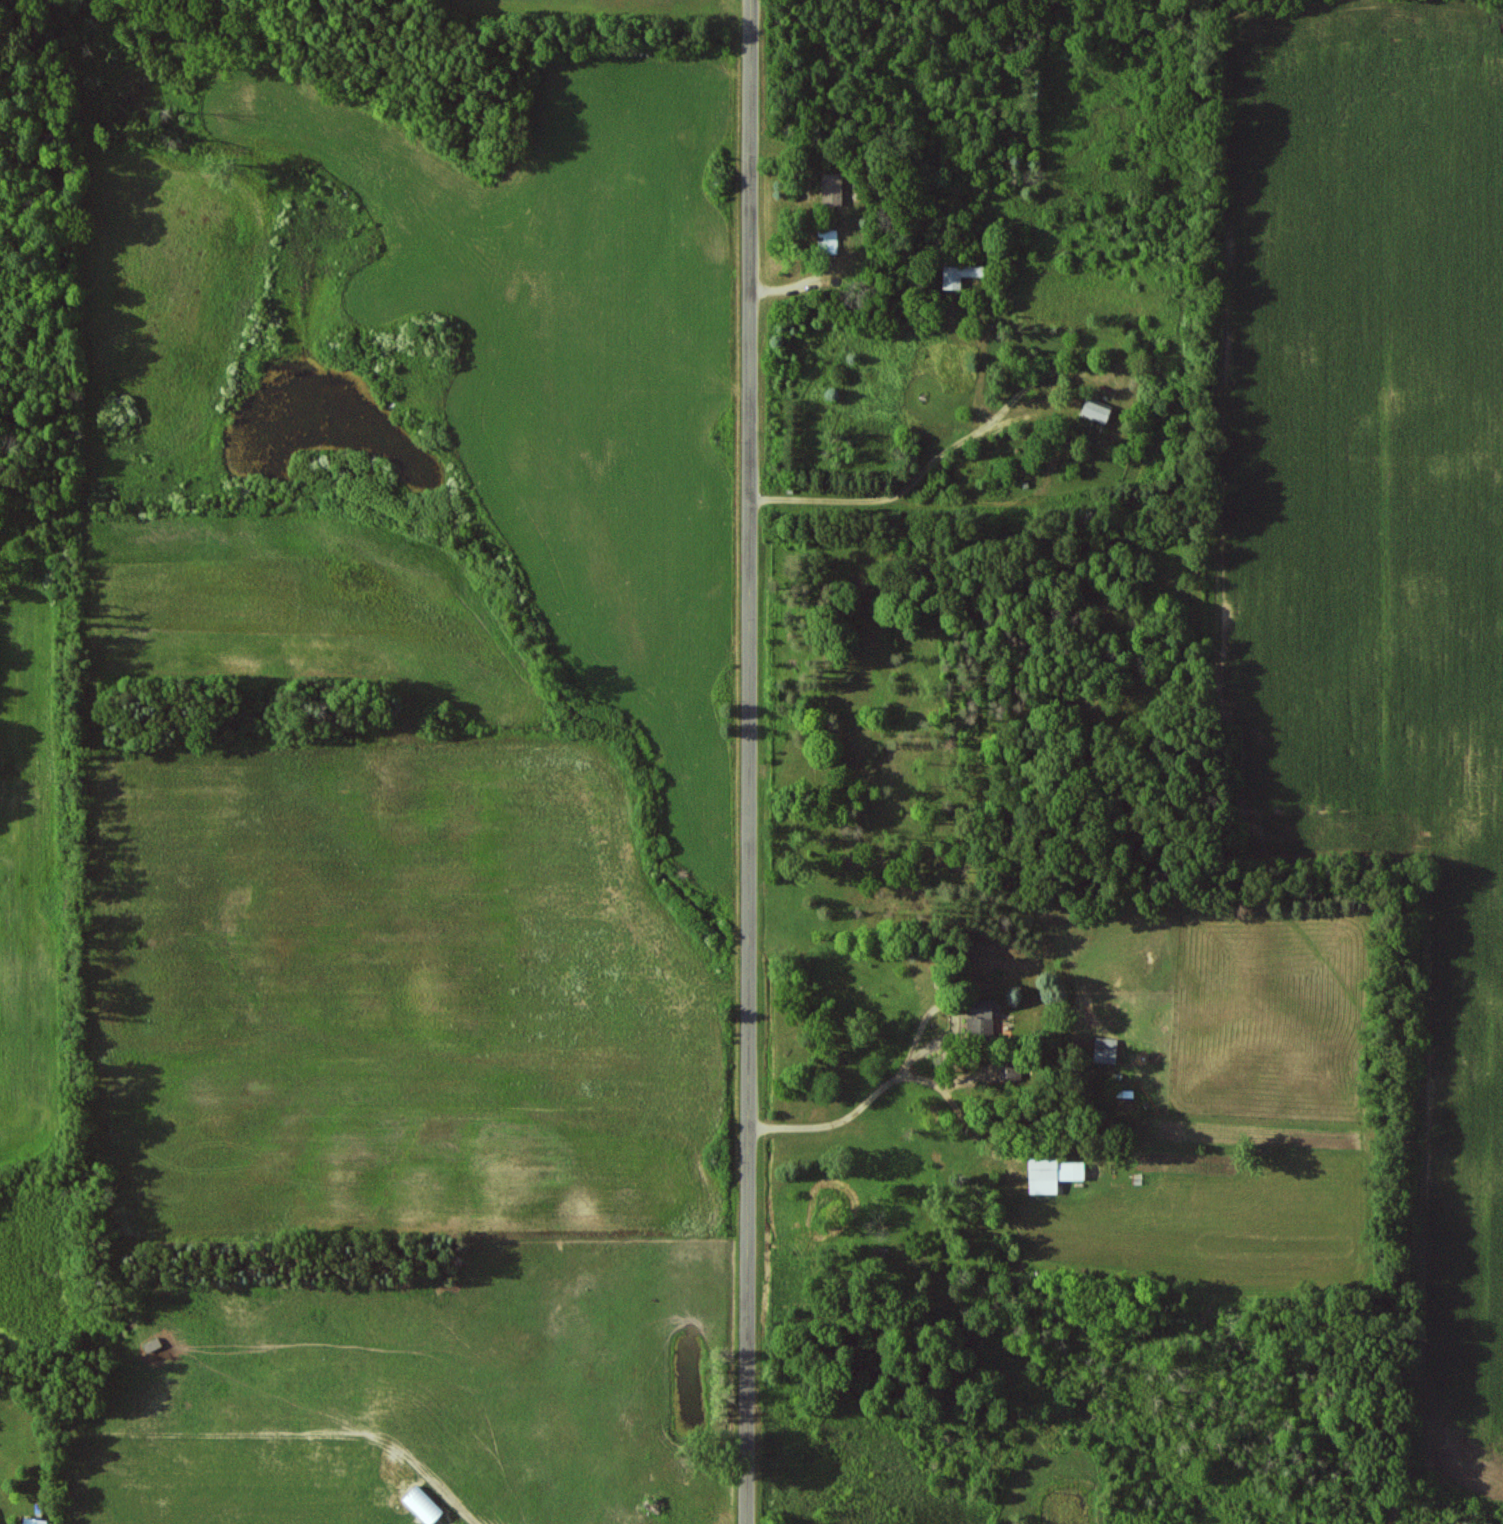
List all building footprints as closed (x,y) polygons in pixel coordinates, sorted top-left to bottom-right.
[(844,173),(823,174),(824,205),(844,204),(844,173)] [(942,289),(961,290),(961,276),(983,277),(984,266),(942,266),(942,289)] [(1116,409),(1092,399),(1085,415),(1109,426),(1116,409)] [(970,1038),(997,1037),(995,1003),(974,1004),(975,1016),(969,1017),(970,1038)] [(1103,1037),(1096,1057),(1119,1064),(1124,1051),(1113,1047),(1115,1041),(1103,1037)] [(1021,1064),(1001,1065),(1002,1080),(1022,1080),(1021,1064)] [(1088,1181),(1088,1163),(1060,1163),(1060,1160),(1032,1161),(1033,1195),(1060,1194),(1060,1181),(1088,1181)] [(428,1523),(436,1523),(447,1512),(419,1486),(404,1501),(428,1523)]
